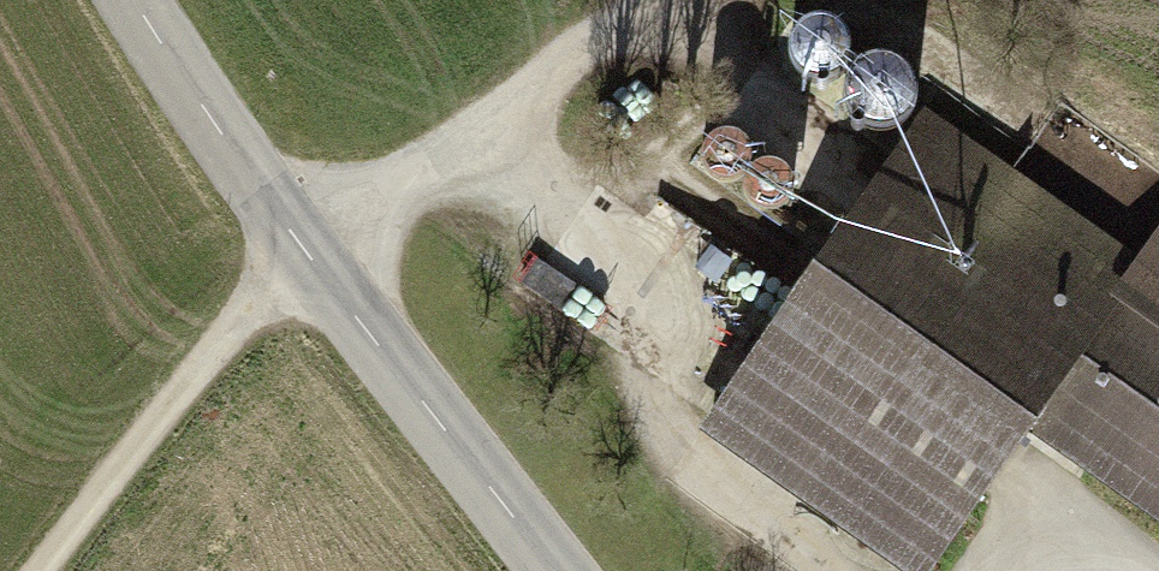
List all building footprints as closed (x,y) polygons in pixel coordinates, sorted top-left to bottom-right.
[(920,116),(710,416),(928,567),(1030,421),(1138,267),(920,116)] [(1030,421),(1158,510),(1158,237),(1138,267),(1030,421)]
